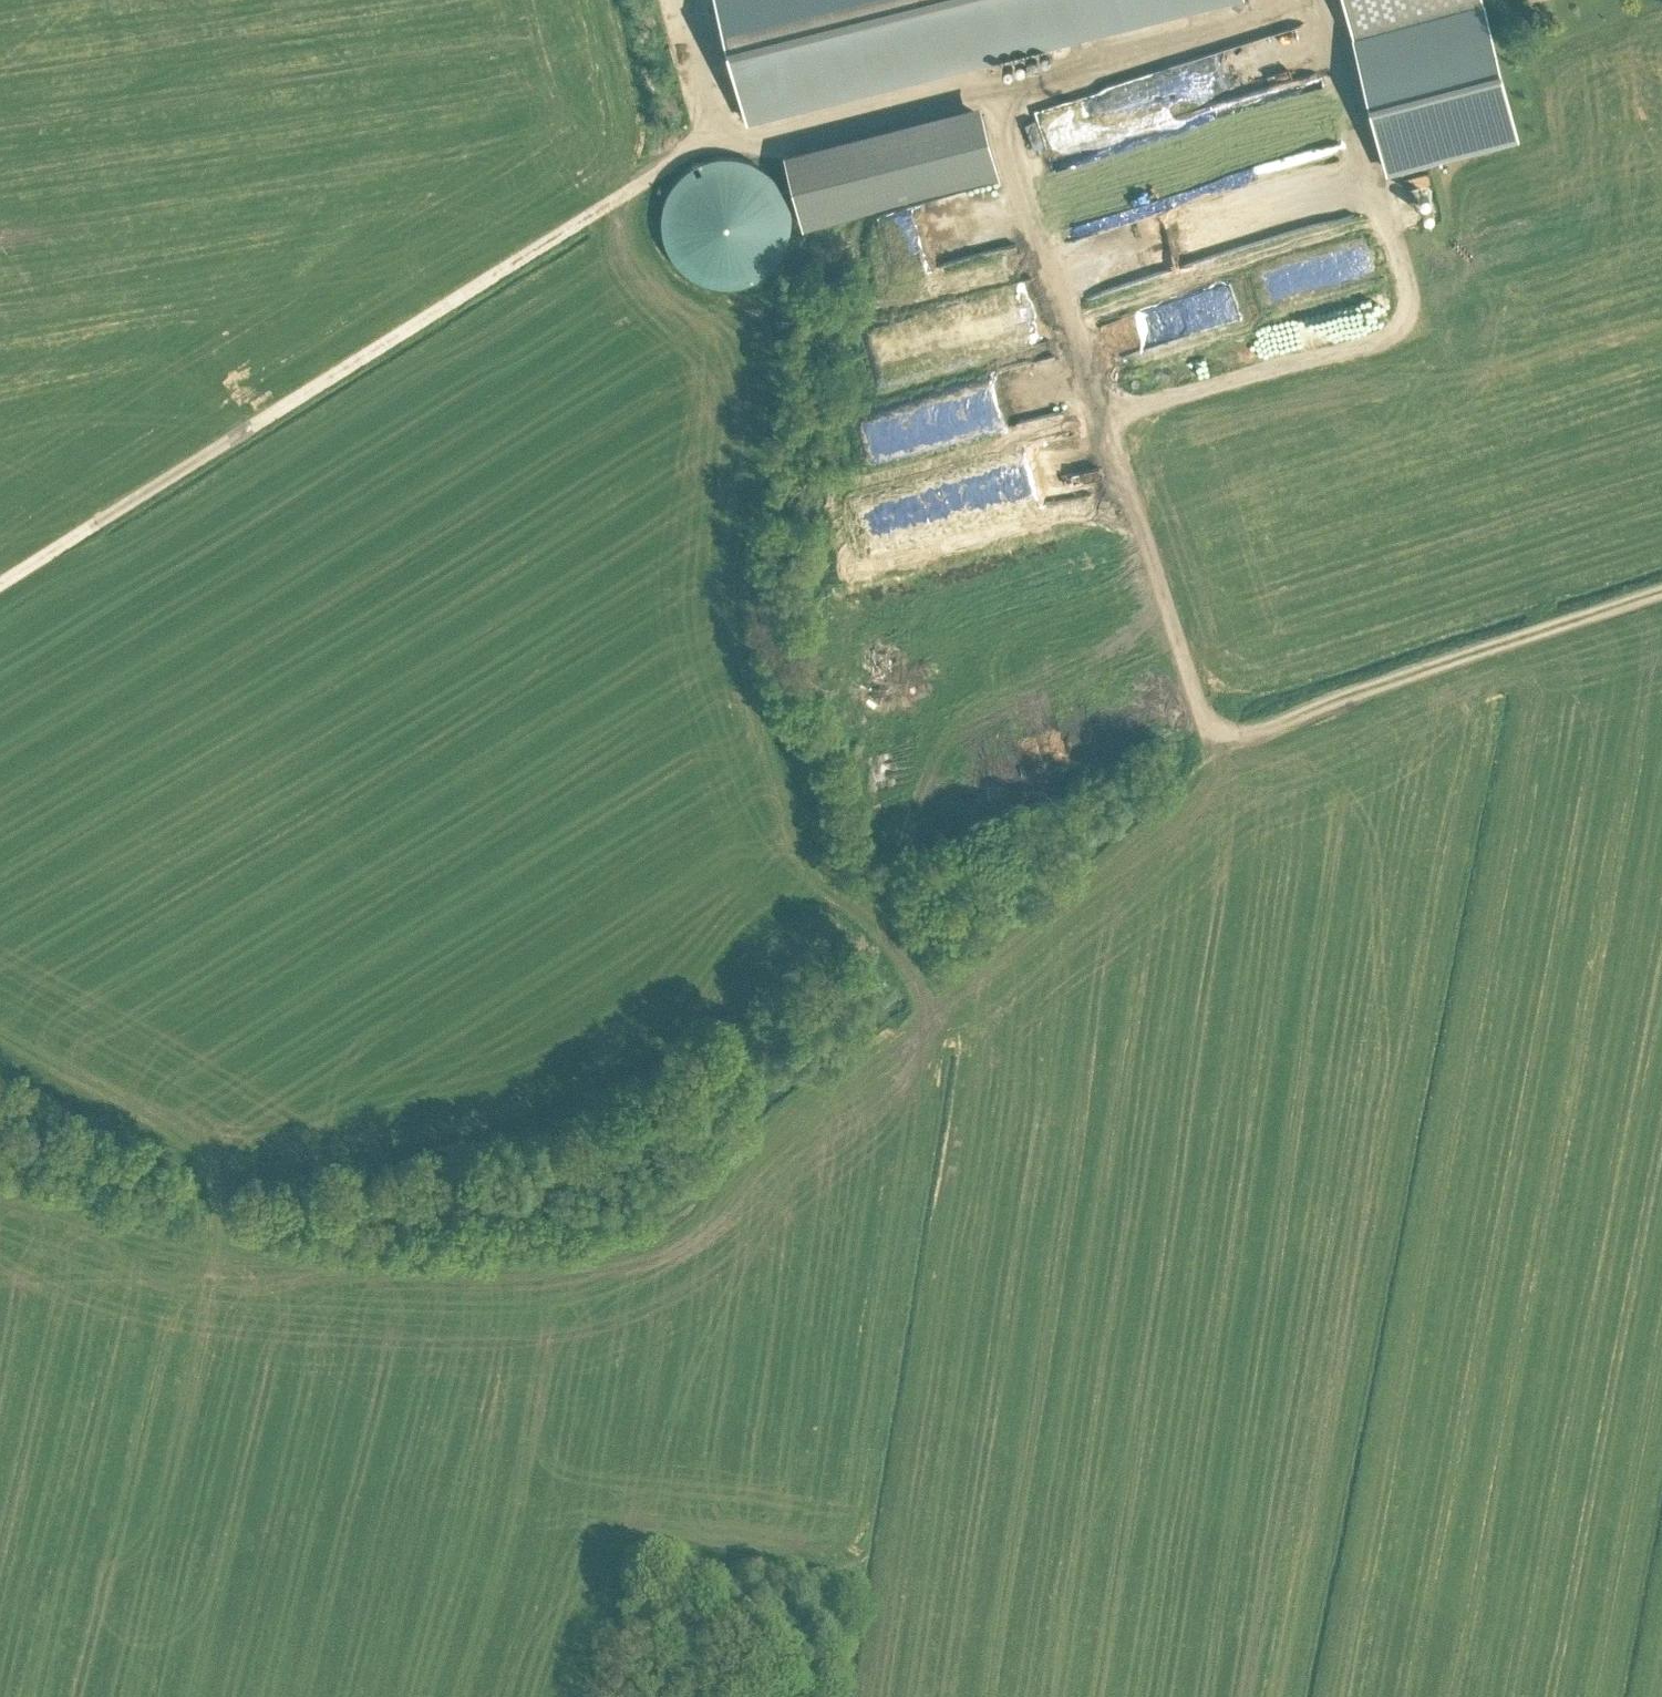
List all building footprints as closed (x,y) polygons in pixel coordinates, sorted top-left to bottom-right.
[(746,120),(1225,0),(716,0),(746,120)] [(1483,0),(1344,0),(1385,165),(1516,133),(1483,0)] [(1046,137),(1113,119),(1105,87),(1037,106),(1046,137)] [(882,200),(998,174),(981,101),(808,139),(815,167),(846,160),(843,149),(856,146),(857,154),(876,150),(882,179),(878,180),(882,200)] [(738,155),(730,154),(722,154),(713,155),(705,157),(698,160),(690,164),(684,169),(678,175),(672,182),(668,189),(665,196),(662,204),(661,213),(661,221),(662,229),(664,237),(667,245),(671,253),(675,259),(681,266),(687,271),(694,275),(702,279),(710,282),(718,283),(726,284),(735,283),(743,281),(751,279),(758,275),(765,270),(772,265),(777,259),(782,252),(786,245),(789,237),(791,229),(791,220),(791,212),(790,204),(787,196),(784,188),(779,181),(774,174),(768,169),(761,164),(754,160),(746,157),(738,155)]
